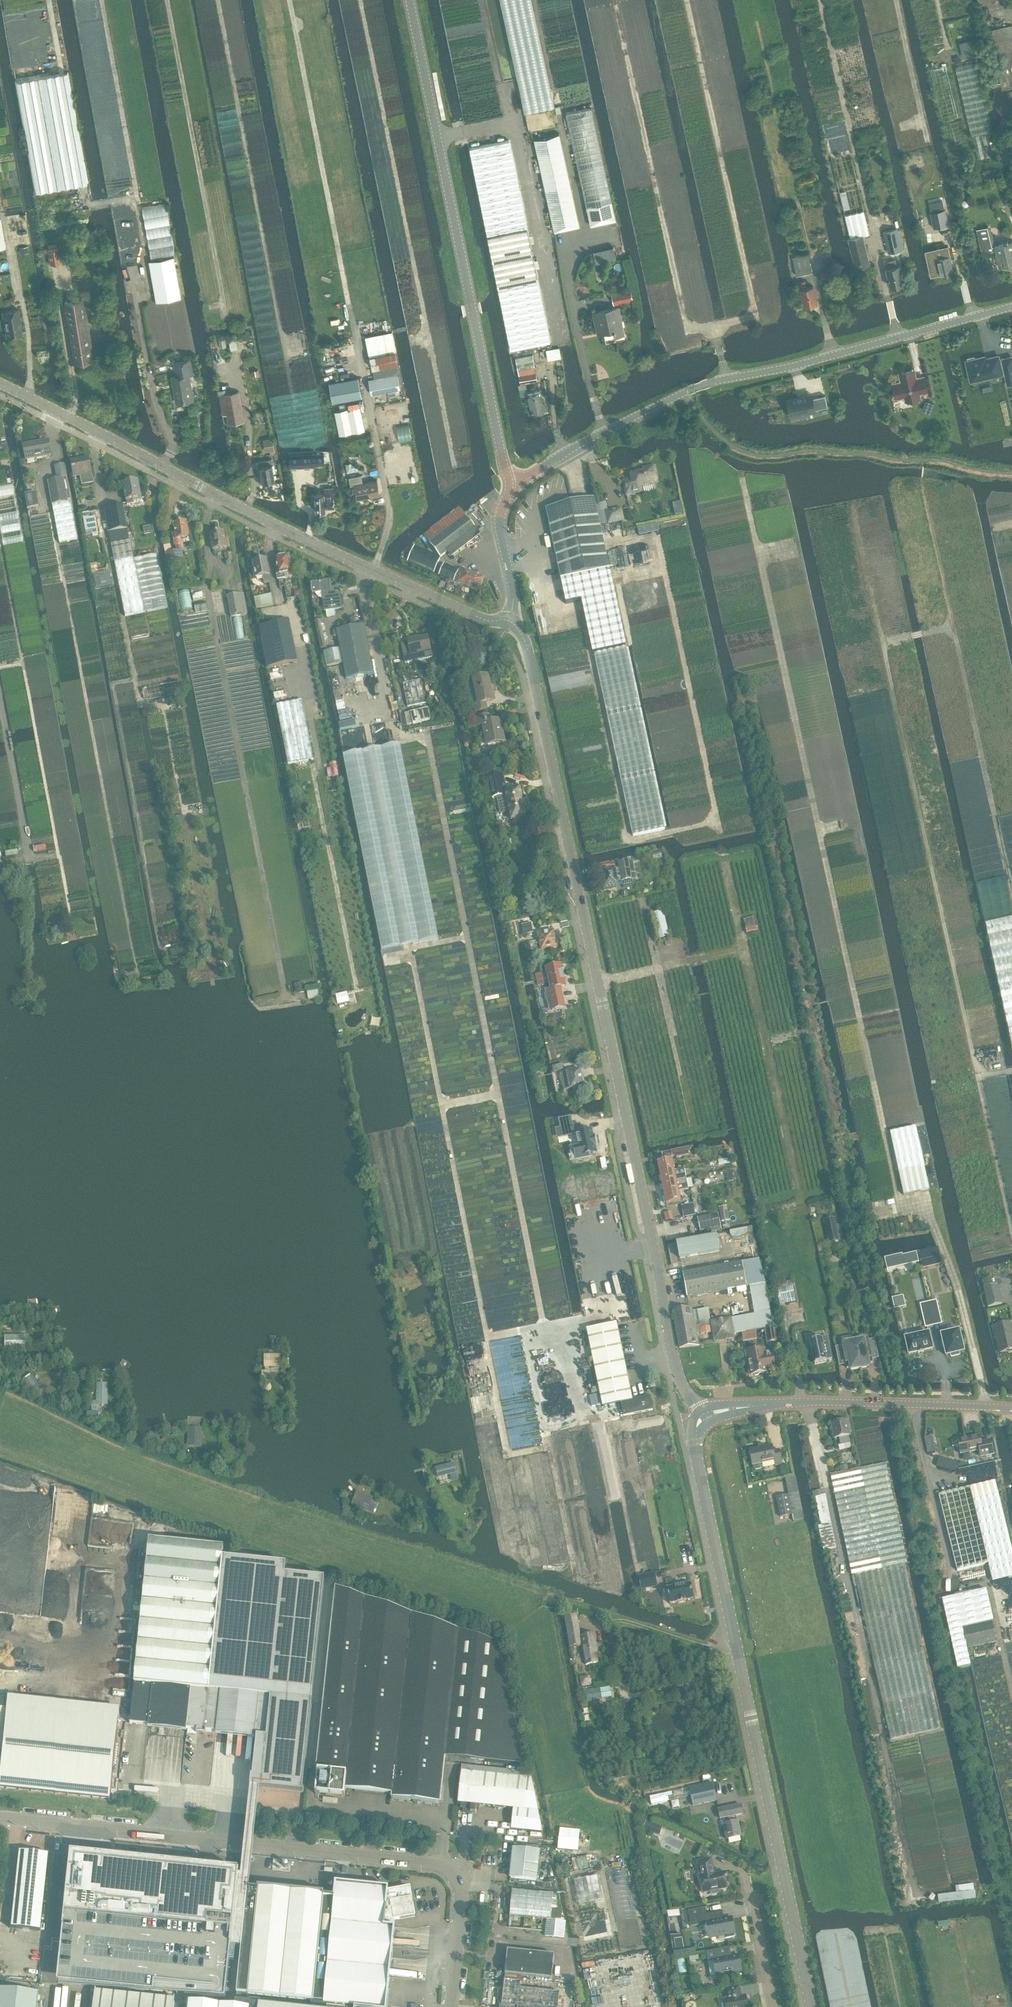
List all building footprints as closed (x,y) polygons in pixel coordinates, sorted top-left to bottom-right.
[(988,31),(1000,78),(994,80),(992,80),(994,87),(1001,85),(1002,89),(1011,87),(1011,26),(1011,25),(988,31)] [(959,45),(961,51),(973,48),(971,41),(959,45)] [(991,132),(993,131),(976,62),(955,67),(971,136),(972,136),(978,160),(997,155),(991,132)] [(15,81),(36,192),(86,183),(66,72),(15,81)] [(591,108),(566,113),(591,226),(616,221),(591,108)] [(525,114),(529,130),(555,124),(552,109),(525,114)] [(534,140),(548,202),(554,231),(579,226),(559,134),(534,140)] [(850,239),(863,236),(869,234),(857,186),(848,143),(846,135),(827,140),(838,187),(850,239)] [(470,148),(512,353),(551,344),(509,140),(470,148)] [(942,200),(929,203),(930,212),(933,228),(948,225),(945,209),(944,209),(942,200)] [(982,252),(995,249),(999,267),(1011,263),(1011,241),(992,246),(987,227),(977,230),(982,252)] [(884,232),(888,252),(901,249),(897,230),(884,232)] [(863,236),(850,239),(848,239),(855,268),(870,264),(863,236)] [(947,246),(925,251),(931,275),(940,274),(940,275),(953,272),(949,256),(947,246)] [(47,249),(49,265),(60,263),(58,248),(47,249)] [(793,258),(797,276),(813,272),(808,254),(793,258)] [(157,301),(181,296),(174,257),(172,257),(165,259),(159,260),(150,261),(157,301)] [(886,269),(891,287),(903,284),(899,266),(897,266),(895,260),(887,262),(889,268),(886,269)] [(821,273),(822,279),(833,276),(832,271),(821,273)] [(807,287),(806,280),(799,282),(805,305),(817,302),(813,285),(807,287)] [(630,290),(611,294),(613,304),(632,300),(630,290)] [(65,302),(75,363),(94,360),(84,299),(65,302)] [(614,308),(593,313),(598,334),(614,330),(615,336),(624,334),(621,320),(618,308),(614,308)] [(2,312),(6,337),(22,334),(17,309),(2,312)] [(251,331),(242,333),(243,339),(252,338),(251,331)] [(392,332),(365,337),(369,356),(370,355),(396,350),(392,332)] [(370,379),(369,379),(372,394),(403,388),(396,350),(370,355),(375,376),(370,377),(370,379)] [(515,357),(519,375),(535,371),(532,355),(515,357)] [(966,361),(971,380),(1002,373),(1004,372),(1007,385),(1011,384),(1011,358),(1011,357),(1001,359),(999,360),(998,356),(985,359),(985,357),(974,359),(974,357),(968,358),(968,360),(966,361)] [(177,376),(172,377),(177,402),(193,399),(188,374),(192,374),(189,360),(175,363),(177,376)] [(899,373),(901,381),(893,383),(893,385),(892,387),(892,388),(892,390),(894,391),(895,392),(896,398),(904,396),(905,400),(921,397),(920,393),(927,391),(924,376),(916,378),(914,369),(899,373)] [(535,371),(519,375),(520,383),(518,384),(521,396),(529,395),(532,413),(544,410),(543,404),(540,389),(530,391),(530,389),(525,390),(524,383),(537,380),(535,371)] [(333,402),(362,397),(358,377),(329,383),(333,402)] [(222,394),(219,395),(221,409),(225,408),(228,424),(235,423),(244,421),(238,391),(222,394)] [(805,395),(787,399),(789,408),(788,408),(789,408),(791,416),(806,413),(806,412),(815,410),(828,407),(825,395),(812,398),(812,396),(811,395),(811,394),(805,395)] [(335,411),(339,435),(364,430),(360,406),(335,411)] [(272,438),(264,440),(266,451),(270,451),(274,450),(272,438)] [(24,444),(27,459),(52,455),(49,440),(24,444)] [(313,453),(289,454),(290,467),(314,466),(314,465),(314,463),(324,463),(324,462),(324,453),(313,454),(313,453)] [(71,462),(74,477),(80,476),(82,486),(93,484),(88,459),(71,462)] [(256,462),(258,475),(262,474),(264,482),(275,480),(272,464),(269,465),(268,459),(256,462)] [(351,463),(345,464),(347,473),(358,471),(357,466),(351,467),(351,463)] [(55,466),(58,479),(67,477),(65,464),(55,466)] [(632,479),(624,481),(627,495),(642,491),(641,487),(644,487),(649,486),(654,485),(653,481),(657,480),(654,466),(643,468),(644,472),(641,473),(631,475),(632,479)] [(349,478),(351,485),(354,485),(358,499),(379,494),(376,480),(362,483),(361,475),(349,478)] [(48,481),(60,543),(78,540),(70,501),(68,502),(64,478),(48,481)] [(133,500),(141,498),(138,481),(123,484),(127,505),(134,504),(133,500)] [(314,494),(314,503),(316,503),(316,511),(318,511),(318,512),(323,511),(323,510),(325,510),(325,507),(334,507),(333,492),(333,488),(324,488),(324,493),(316,493),(316,494),(314,494)] [(38,508),(35,493),(25,494),(28,509),(38,508)] [(563,505),(546,509),(566,604),(581,601),(587,627),(593,653),(594,653),(626,646),(609,569),(609,568),(600,525),(598,514),(596,504),(595,499),(594,499),(573,503),(563,505)] [(106,508),(110,532),(112,545),(129,541),(123,505),(106,508)] [(458,508),(424,535),(441,557),(447,552),(450,555),(478,533),(462,513),(458,508)] [(620,509),(606,512),(609,523),(623,520),(620,509)] [(88,513),(83,514),(86,531),(92,530),(92,536),(98,535),(95,517),(89,518),(88,513)] [(168,545),(164,546),(165,554),(168,568),(171,567),(184,565),(180,545),(182,545),(182,543),(183,542),(183,539),(189,538),(186,523),(174,525),(175,533),(173,533),(175,546),(176,546),(177,551),(172,552),(170,545),(168,545)] [(651,525),(638,528),(639,536),(652,533),(651,525)] [(211,535),(214,550),(229,548),(229,547),(228,541),(225,541),(223,532),(211,535)] [(144,613),(134,560),(130,542),(111,545),(125,616),(144,613)] [(408,561),(433,572),(440,558),(415,547),(408,561)] [(277,568),(276,569),(279,580),(293,578),(292,573),(289,555),(275,558),(277,568)] [(253,562),(255,571),(253,571),(254,576),(255,576),(256,578),(262,577),(263,582),(264,585),(269,584),(269,583),(270,582),(269,576),(266,560),(253,562)] [(97,564),(91,565),(93,575),(105,573),(104,569),(98,571),(97,564)] [(440,576),(454,582),(459,571),(444,565),(440,576)] [(482,579),(463,571),(458,582),(477,591),(482,579)] [(326,610),(327,617),(335,616),(334,609),(341,609),(338,587),(331,588),(330,581),(311,583),(312,594),(322,593),(324,611),(326,610)] [(254,597),(256,608),(273,605),(271,594),(254,597)] [(232,617),(240,615),(247,614),(243,595),(228,598),(232,617)] [(180,618),(182,628),(208,623),(206,612),(180,618)] [(240,615),(232,617),(235,637),(244,635),(240,615)] [(259,626),(262,640),(268,668),(297,662),(289,620),(259,626)] [(321,649),(326,648),(320,621),(315,622),(321,649)] [(356,677),(371,674),(373,673),(363,625),(337,631),(347,679),(356,677)] [(408,643),(401,644),(405,662),(431,657),(428,636),(407,640),(408,643)] [(598,654),(594,654),(633,836),(665,829),(626,647),(624,648),(598,654)] [(323,652),(326,666),(341,663),(338,649),(323,652)] [(472,678),(478,703),(473,704),(475,711),(487,709),(485,702),(487,702),(494,701),(488,675),(472,678)] [(402,683),(407,707),(426,703),(421,679),(402,683)] [(143,688),(145,698),(180,692),(178,681),(143,688)] [(277,705),(288,764),(313,760),(302,701),(277,705)] [(428,708),(410,712),(412,724),(430,720),(428,708)] [(489,722),(488,715),(476,717),(477,725),(482,724),(486,745),(504,741),(499,720),(489,722)] [(401,946),(407,945),(438,939),(400,744),(369,750),(363,751),(343,755),(381,950),(401,946)] [(502,774),(487,777),(491,798),(496,797),(500,814),(509,812),(510,820),(512,820),(513,824),(522,822),(521,818),(525,817),(522,806),(525,805),(524,800),(521,800),(519,789),(503,792),(502,785),(504,785),(502,774)] [(620,874),(616,874),(615,869),(611,870),(609,863),(599,865),(603,888),(618,885),(618,883),(631,880),(628,862),(618,864),(620,874)] [(652,915),(657,939),(668,937),(662,912),(652,915)] [(983,924),(1009,1037),(1011,1036),(1011,918),(983,924)] [(59,920),(49,922),(50,928),(61,926),(59,920)] [(531,922),(521,924),(523,934),(533,932),(531,922)] [(530,943),(531,949),(537,948),(536,946),(540,945),(541,951),(557,947),(554,932),(538,935),(539,943),(536,943),(535,942),(530,943)] [(535,976),(536,981),(563,976),(561,966),(545,969),(547,974),(542,975),(541,974),(535,976)] [(563,976),(536,981),(537,985),(544,984),(543,982),(548,981),(549,989),(547,990),(552,1010),(564,1007),(560,988),(565,987),(565,985),(567,983),(565,980),(564,979),(563,976)] [(294,984),(296,994),(304,993),(303,983),(294,984)] [(307,990),(308,1000),(319,998),(318,988),(307,990)] [(347,992),(336,994),(338,1003),(349,1001),(347,992)] [(559,1075),(563,1091),(583,1087),(580,1070),(559,1075)] [(561,1128),(556,1129),(556,1130),(557,1130),(558,1137),(573,1134),(573,1135),(576,1134),(579,1147),(574,1148),(576,1160),(589,1157),(589,1155),(596,1153),(595,1146),(596,1146),(594,1137),(593,1137),(591,1130),(582,1132),(580,1124),(572,1126),(570,1117),(559,1119),(561,1128)] [(903,1195),(928,1190),(915,1127),(890,1133),(903,1195)] [(686,1148),(661,1154),(662,1159),(675,1156),(675,1159),(688,1156),(686,1148)] [(671,1160),(657,1163),(659,1174),(673,1172),(671,1160)] [(673,1172),(659,1174),(661,1184),(685,1179),(684,1174),(683,1169),(673,1172)] [(685,1179),(661,1184),(664,1195),(678,1192),(688,1189),(685,1179)] [(678,1192),(664,1195),(666,1205),(666,1206),(680,1203),(680,1202),(678,1192)] [(693,1204),(683,1206),(685,1216),(694,1214),(693,1204)] [(726,1206),(719,1207),(723,1227),(723,1228),(723,1229),(730,1227),(730,1226),(726,1206)] [(718,1214),(697,1218),(700,1231),(710,1229),(721,1226),(718,1214)] [(834,1219),(824,1221),(829,1242),(839,1240),(838,1236),(842,1235),(840,1225),(836,1226),(834,1219)] [(677,1242),(680,1257),(719,1250),(716,1234),(677,1242)] [(939,1256),(937,1248),(918,1252),(920,1261),(921,1260),(939,1256)] [(894,1256),(884,1258),(887,1269),(918,1262),(916,1252),(902,1256),(903,1259),(895,1261),(894,1256)] [(742,1263),(683,1274),(687,1298),(746,1287),(749,1287),(765,1284),(759,1260),(742,1263)] [(989,1287),(983,1288),(987,1307),(1001,1304),(996,1285),(995,1279),(987,1281),(989,1287)] [(792,1286),(783,1289),(786,1304),(796,1302),(792,1286)] [(903,1296),(893,1298),(895,1308),(905,1306),(903,1296)] [(936,1301),(928,1303),(930,1310),(932,1318),(940,1316),(936,1301)] [(673,1311),(672,1311),(680,1348),(699,1344),(697,1334),(696,1328),(699,1327),(711,1325),(708,1309),(693,1311),(692,1307),(673,1311)] [(930,1310),(921,1312),(925,1327),(933,1325),(932,1318),(930,1310)] [(550,1327),(528,1332),(546,1418),(603,1406),(621,1403),(623,1416),(635,1414),(653,1410),(650,1396),(632,1400),(616,1324),(587,1330),(584,1314),(582,1314),(581,1315),(562,1319),(561,1319),(550,1321),(549,1321),(550,1327)] [(747,1315),(711,1321),(714,1341),(734,1337),(733,1334),(749,1331),(747,1315)] [(1000,1353),(1011,1350),(1011,1334),(1009,1323),(994,1327),(1000,1353)] [(774,1329),(766,1330),(768,1343),(776,1341),(774,1329)] [(942,1334),(941,1335),(941,1336),(946,1355),(946,1356),(947,1356),(947,1355),(951,1355),(951,1357),(959,1355),(959,1353),(962,1352),(963,1352),(964,1352),(963,1351),(959,1332),(959,1331),(958,1331),(942,1335),(942,1334)] [(906,1338),(905,1338),(905,1339),(909,1354),(908,1354),(909,1355),(910,1355),(918,1353),(923,1352),(923,1351),(931,1350),(932,1350),(932,1349),(929,1334),(929,1333),(927,1333),(928,1333),(920,1335),(920,1333),(913,1334),(913,1337),(906,1338)] [(25,1336),(5,1336),(5,1350),(25,1349),(25,1336)] [(827,1337),(810,1341),(815,1364),(826,1362),(826,1360),(832,1359),(827,1337)] [(864,1340),(855,1342),(860,1368),(869,1366),(869,1364),(872,1363),(870,1353),(877,1352),(874,1340),(868,1341),(868,1340),(864,1340)] [(842,1346),(836,1347),(838,1360),(845,1358),(847,1368),(850,1368),(851,1370),(860,1368),(855,1342),(845,1343),(846,1344),(842,1345),(842,1346)] [(763,1353),(763,1350),(747,1352),(751,1375),(753,1375),(755,1376),(758,1376),(759,1374),(767,1372),(766,1370),(775,1369),(772,1355),(769,1355),(769,1352),(763,1353)] [(280,1356),(264,1356),(264,1367),(281,1367),(280,1356)] [(30,1375),(23,1379),(28,1388),(32,1394),(36,1391),(37,1393),(40,1391),(39,1389),(40,1389),(30,1375)] [(98,1384),(98,1399),(107,1399),(107,1384),(98,1384)] [(847,1421),(831,1425),(834,1440),(839,1439),(840,1445),(850,1442),(849,1436),(850,1436),(847,1421)] [(165,1424),(155,1427),(156,1433),(167,1431),(166,1430),(165,1424)] [(189,1429),(188,1444),(200,1445),(201,1430),(189,1429)] [(925,1438),(928,1453),(935,1451),(932,1436),(925,1438)] [(993,1455),(990,1441),(980,1443),(979,1436),(958,1440),(961,1455),(985,1450),(986,1456),(993,1455)] [(753,1465),(754,1469),(756,1470),(761,1469),(762,1467),(761,1464),(775,1461),(776,1465),(782,1464),(779,1450),(773,1451),(772,1446),(750,1450),(753,1465)] [(958,1466),(940,1461),(938,1467),(951,1471),(958,1470),(958,1466)] [(905,1564),(907,1564),(885,1463),(830,1475),(831,1480),(852,1575),(854,1575),(890,1740),(941,1729),(905,1564)] [(453,1464),(436,1469),(439,1478),(456,1473),(453,1464)] [(780,1517),(792,1515),(793,1515),(794,1521),(803,1520),(796,1476),(786,1478),(789,1495),(776,1497),(780,1517)] [(989,1563),(990,1569),(993,1581),(1011,1577),(1011,1552),(995,1482),(939,1495),(957,1571),(989,1563)] [(360,1502),(354,1500),(353,1504),(373,1512),(375,1508),(370,1506),(371,1501),(362,1497),(360,1502)] [(134,1683),(130,1724),(148,1725),(148,1728),(187,1732),(187,1730),(188,1730),(196,1731),(197,1731),(197,1733),(196,1734),(206,1735),(206,1734),(206,1732),(216,1733),(216,1735),(255,1739),(255,1737),(257,1737),(253,1777),(251,1777),(250,1787),(244,1844),(241,1875),(239,1875),(237,1886),(249,1887),(253,1845),(259,1788),(302,1793),(325,1580),(285,1576),(286,1566),(223,1559),(224,1548),(149,1540),(145,1581),(134,1683)] [(639,1577),(641,1589),(657,1586),(655,1573),(639,1577)] [(673,1586),(666,1588),(670,1604),(694,1599),(690,1583),(681,1585),(680,1583),(672,1585),(673,1586)] [(318,1772),(315,1794),(344,1797),(345,1789),(392,1794),(391,1798),(412,1800),(415,1805),(420,1801),(440,1803),(445,1758),(525,1766),(499,1644),(335,1587),(332,1620),(316,1772),(318,1772)] [(993,1622),(986,1590),(942,1600),(957,1669),(970,1666),(966,1649),(996,1642),(991,1623),(993,1622)] [(565,1616),(570,1648),(582,1646),(585,1665),(597,1663),(595,1649),(603,1648),(603,1643),(596,1644),(594,1633),(590,1634),(579,1636),(576,1614),(565,1616)] [(580,1677),(582,1688),(593,1685),(591,1675),(580,1677)] [(589,1704),(589,1701),(599,1700),(597,1689),(585,1691),(587,1704),(589,1704)] [(1,1750),(0,1763),(0,1788),(110,1800),(118,1718),(6,1707),(6,1709),(1,1750)] [(462,1766),(458,1802),(461,1803),(460,1808),(463,1809),(462,1813),(473,1815),(473,1812),(476,1813),(476,1807),(479,1808),(479,1805),(514,1809),(511,1830),(543,1833),(531,1773),(467,1767),(462,1766)] [(688,1788),(690,1796),(692,1805),(716,1800),(711,1782),(688,1788)] [(686,1788),(649,1797),(651,1805),(690,1796),(688,1788),(686,1788)] [(736,1821),(734,1815),(742,1813),(740,1804),(718,1809),(720,1819),(723,1818),(724,1824),(723,1824),(726,1839),(741,1835),(737,1821),(736,1821)] [(646,1822),(643,1830),(652,1833),(655,1825),(646,1822)] [(703,1846),(699,1853),(704,1856),(705,1854),(708,1856),(711,1851),(703,1846)] [(511,1878),(536,1881),(539,1851),(514,1849),(511,1878)] [(10,1928),(39,1931),(48,1854),(18,1851),(10,1928)] [(67,1898),(59,1974),(186,1986),(185,1996),(213,1999),(225,2000),(230,1960),(231,1947),(235,1947),(241,1948),(247,1888),(249,1889),(249,1887),(237,1886),(239,1875),(239,1871),(238,1871),(212,1868),(213,1865),(212,1865),(204,1865),(204,1864),(203,1864),(203,1867),(191,1866),(143,1862),(143,1861),(103,1857),(71,1854),(67,1898)] [(712,1859),(698,1861),(700,1877),(699,1877),(702,1890),(710,1888),(711,1891),(711,1893),(713,1894),(718,1893),(719,1891),(719,1890),(728,1888),(725,1872),(715,1874),(712,1859)] [(598,1876),(574,1881),(579,1905),(603,1901),(598,1876)] [(373,2006),(375,2006),(386,2006),(395,1919),(415,1916),(410,1888),(388,1892),(388,1888),(336,1883),(334,1897),(324,1896),(324,1895),(258,1888),(258,1890),(249,1889),(247,1888),(241,1948),(237,1993),(311,2001),(310,2006),(373,2006)] [(956,1893),(938,1896),(938,1903),(976,1899),(975,1891),(974,1891),(973,1884),(955,1886),(956,1893)] [(512,1889),(510,1917),(510,1916),(551,1920),(550,1923),(547,1923),(546,1937),(563,1938),(565,1925),(565,1923),(564,1923),(561,1923),(562,1912),(562,1910),(558,1910),(557,1905),(557,1900),(556,1900),(556,1895),(553,1894),(513,1890),(513,1889),(512,1889)] [(709,1907),(688,1911),(691,1927),(706,1924),(708,1938),(714,1937),(725,1935),(726,1939),(735,1937),(734,1935),(735,1935),(732,1918),(731,1919),(723,1920),(723,1918),(722,1912),(723,1912),(723,1911),(721,1911),(721,1912),(707,1914),(705,1908),(708,1907),(708,1908),(709,1908),(709,1907)] [(706,1952),(708,1963),(714,1962),(716,1976),(732,1973),(733,1977),(741,1975),(738,1957),(731,1958),(729,1948),(706,1952)] [(507,1950),(505,1974),(552,1979),(554,1955),(507,1950)] [(560,1994),(520,1989),(520,1983),(505,1981),(502,2006),(558,2006),(560,1994)] [(725,2001),(726,2006),(747,2006),(745,1997),(741,1998),(739,1987),(726,1989),(728,2000),(725,2001)] [(37,1994),(0,1990),(0,2006),(36,2006),(37,1994)] [(94,2006),(174,2006),(175,2001),(95,1993),(94,2006)]
